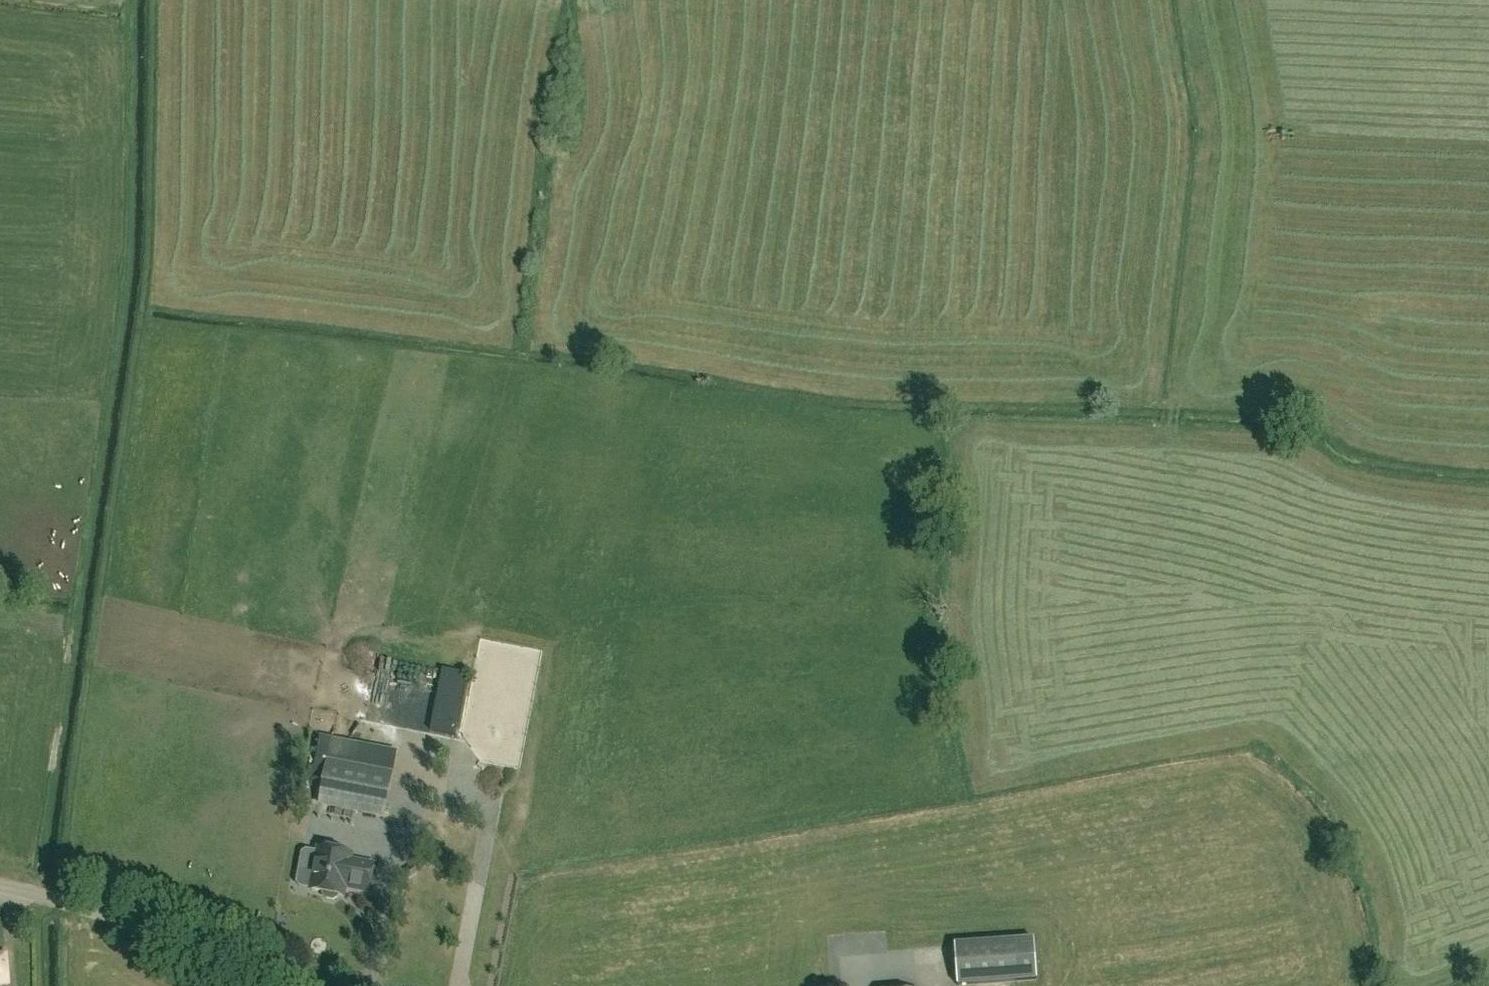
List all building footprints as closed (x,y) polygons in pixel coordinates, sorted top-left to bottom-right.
[(327,749),(352,754),(355,735),(330,730),(327,749)] [(385,817),(393,774),(328,762),(320,805),(332,807),(331,812),(340,814),(341,809),(385,817)] [(317,846),(308,891),(322,893),(322,895),(326,899),(334,901),(339,898),(339,896),(347,898),(348,890),(371,894),(376,863),(354,858),(354,853),(317,846)] [(955,945),(957,985),(1037,980),(1035,940),(955,945)] [(8,984),(6,955),(0,955),(0,985),(8,984)]
